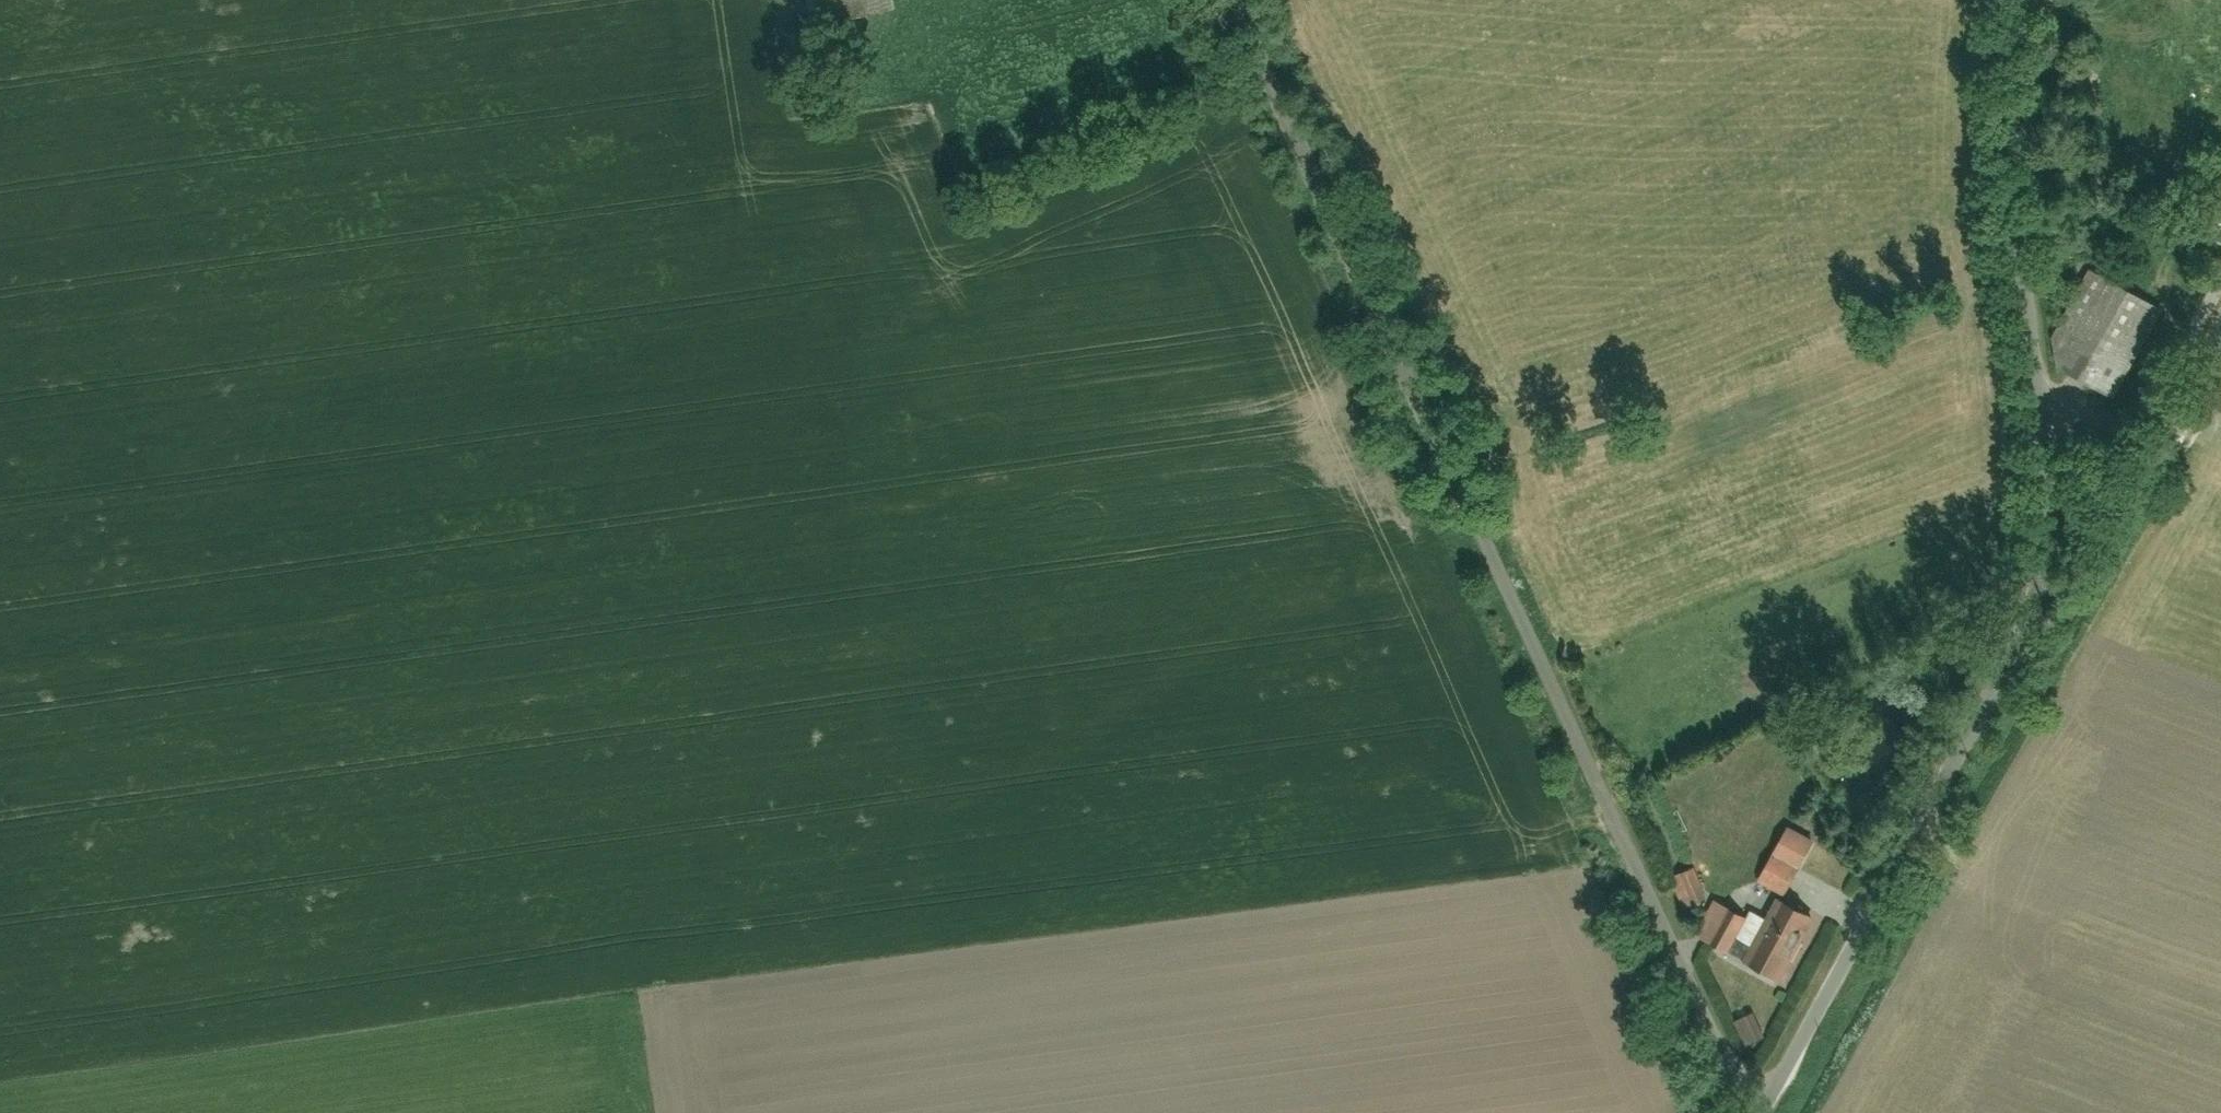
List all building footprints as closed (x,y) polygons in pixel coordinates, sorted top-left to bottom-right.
[(811,30),(893,17),(890,0),(806,0),(811,30)] [(2052,349),(2116,388),(2164,308),(2100,269),(2052,349)] [(1790,836),(1764,887),(1788,900),(1815,849),(1790,836)] [(1670,879),(1685,912),(1711,900),(1696,868),(1670,879)] [(1700,940),(1780,983),(1815,919),(1782,901),(1767,928),(1721,903),(1700,940)] [(1758,1016),(1740,1024),(1749,1046),(1768,1038),(1758,1016)]
